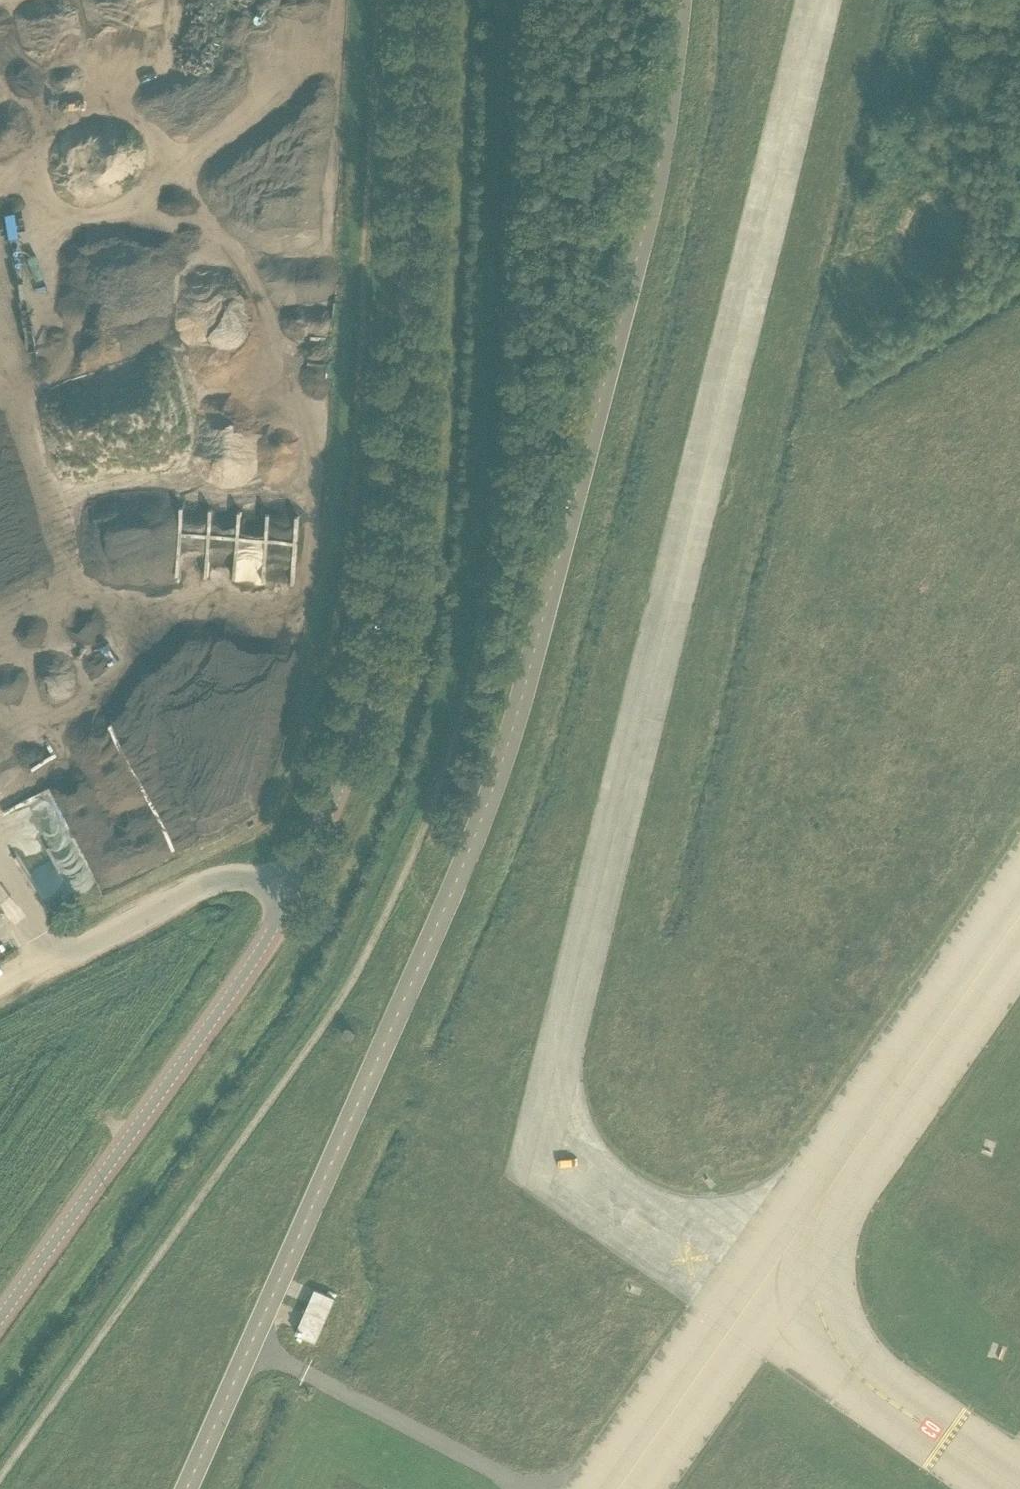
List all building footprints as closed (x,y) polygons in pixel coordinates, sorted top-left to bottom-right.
[(313,335),(309,360),(331,363),(335,338),(313,335)] [(211,509),(209,536),(193,535),(192,549),(204,550),(203,567),(231,570),(230,577),(298,582),(303,516),(211,509)] [(19,764),(0,776),(13,795),(31,783),(19,764)] [(342,1038),(351,1042),(353,1036),(344,1032),(342,1038)] [(315,1290),(296,1334),(315,1342),(334,1298),(315,1290)]
